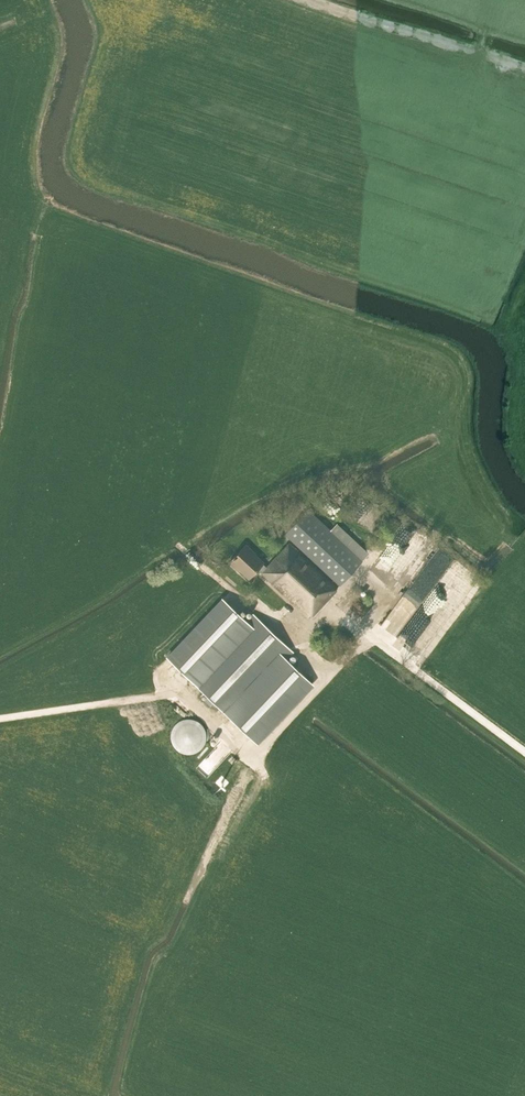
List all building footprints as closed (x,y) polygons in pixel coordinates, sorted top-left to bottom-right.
[(340,585),(362,561),(369,554),(337,523),(331,529),(309,508),(285,534),(308,555),(340,585)] [(309,618),(334,591),(338,587),(295,548),(289,543),(266,567),(262,563),(263,563),(254,554),(255,553),(246,545),(230,562),(239,570),(248,578),(258,567),(262,571),(261,573),(309,618)] [(174,664),(256,742),(312,683),(287,659),(293,652),(253,614),(246,621),(229,605),(174,664)] [(171,739),(171,741),(172,743),(173,745),(174,747),(175,749),(177,750),(179,751),(181,752),(183,753),(185,754),(187,754),(189,754),(191,754),(194,754),(196,753),(198,752),(199,751),(201,749),(203,748),(204,746),(205,744),(206,742),(206,740),(206,737),(206,735),(206,733),(206,731),(205,729),(204,727),(202,725),(201,723),(199,722),(197,721),(195,720),(193,719),(191,719),(189,719),(187,719),(185,719),(182,720),(180,720),(179,722),(177,723),(175,724),(174,726),(173,728),(172,730),(171,732),(171,734),(171,737),(171,739)]
